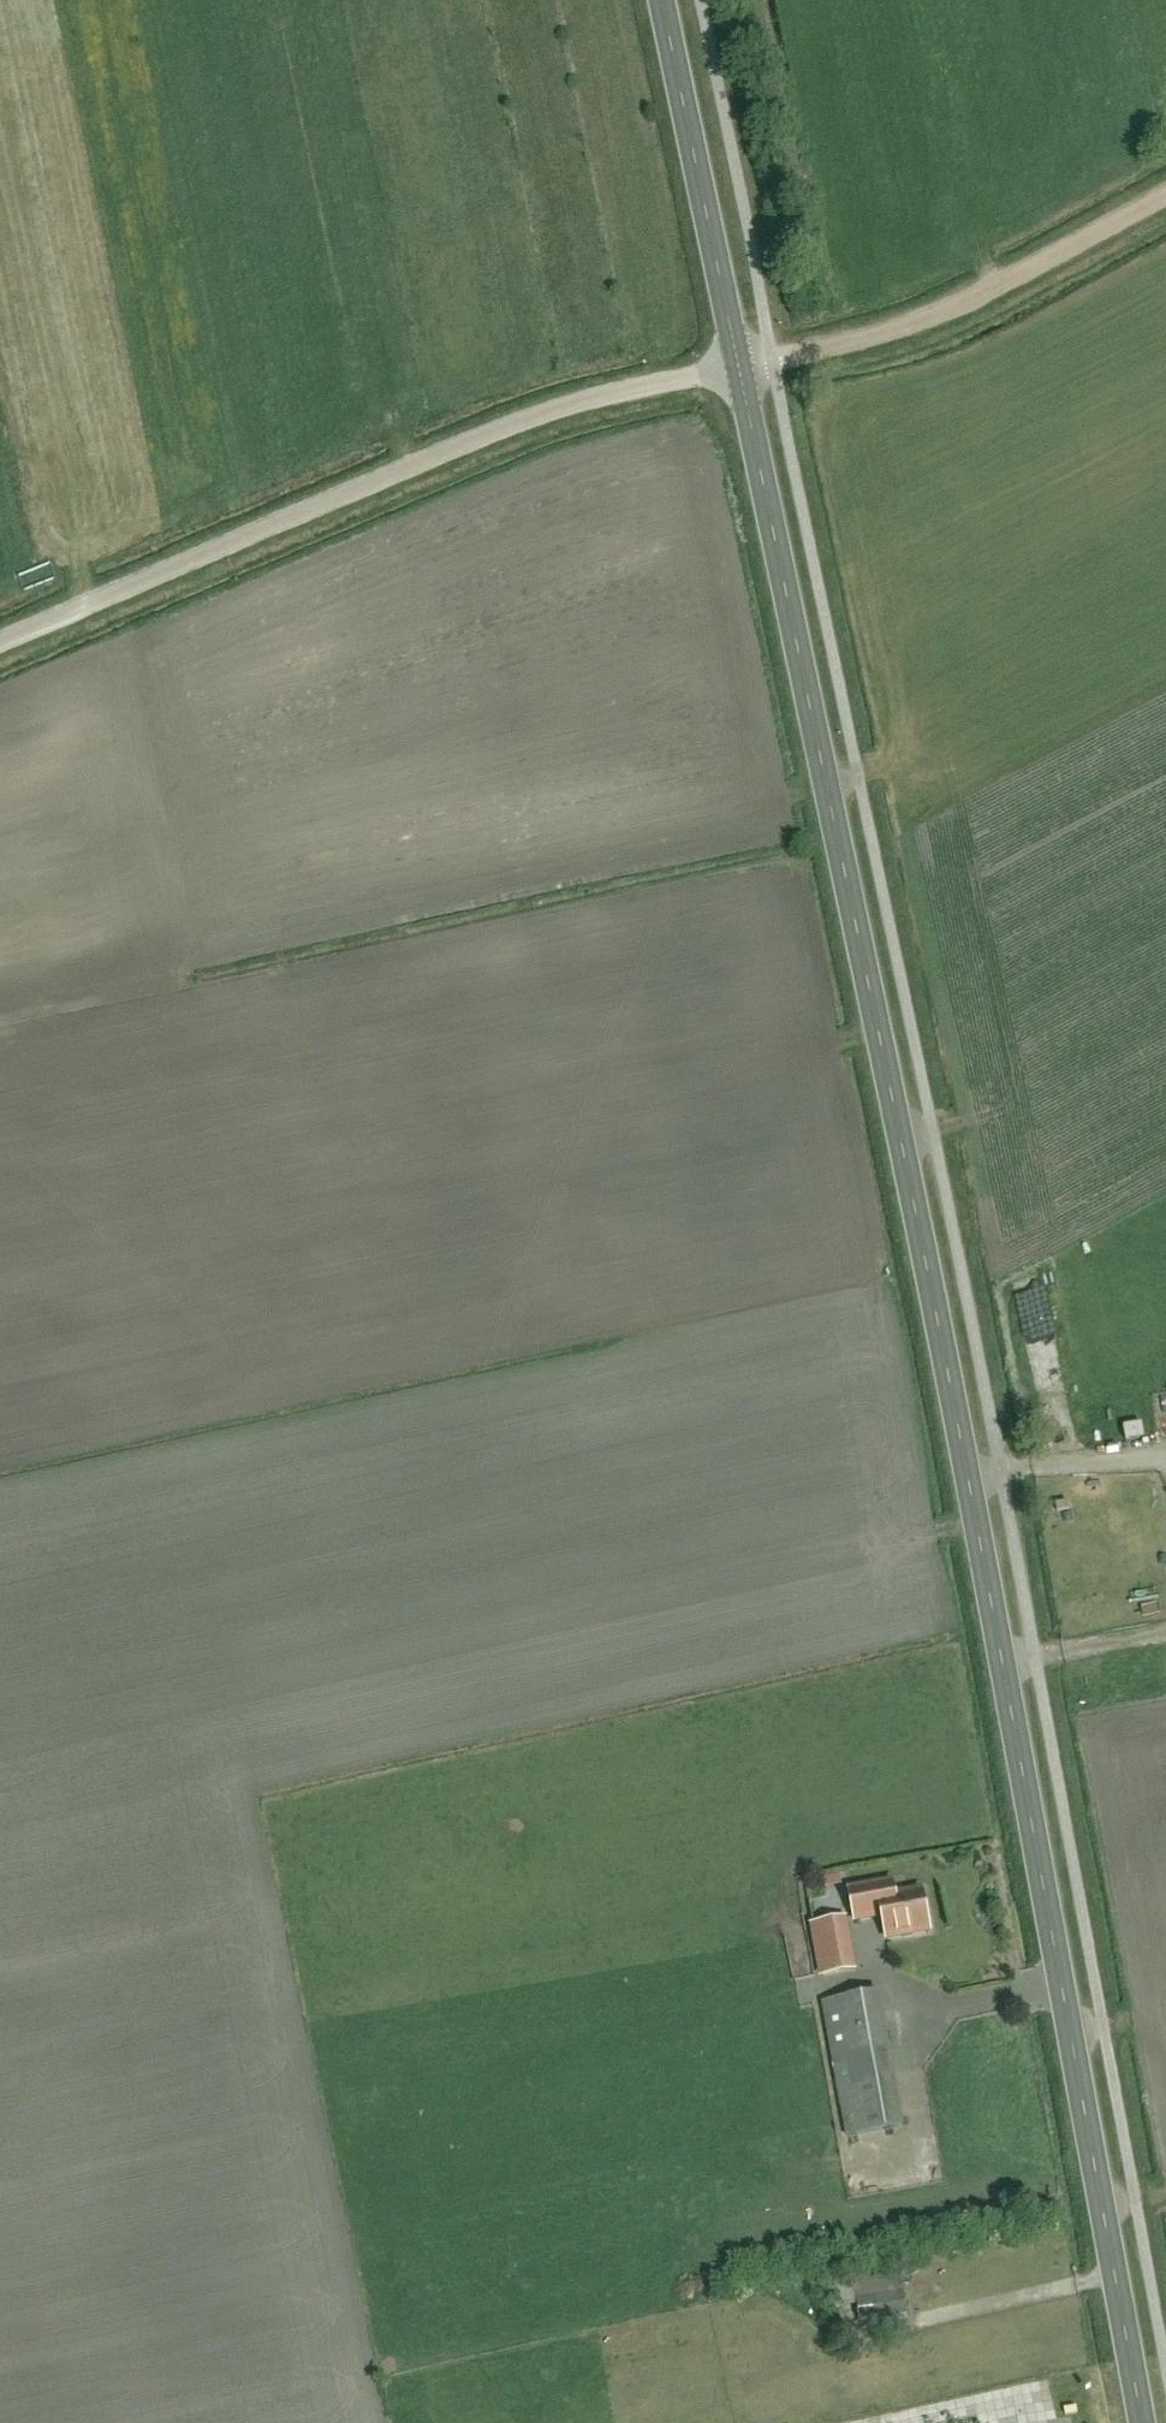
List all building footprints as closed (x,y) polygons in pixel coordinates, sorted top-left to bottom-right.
[(1058,1513),(1071,1511),(1069,1503),(1057,1505),(1058,1513)] [(850,1891),(855,1922),(883,1917),(887,1940),(931,1932),(923,1892),(891,1898),(888,1884),(850,1891)] [(847,1918),(811,1924),(819,1977),(856,1971),(847,1918)] [(847,2138),(903,2128),(879,1994),(823,2004),(847,2138)] [(860,2323),(906,2315),(900,2277),(853,2285),(860,2323)]
